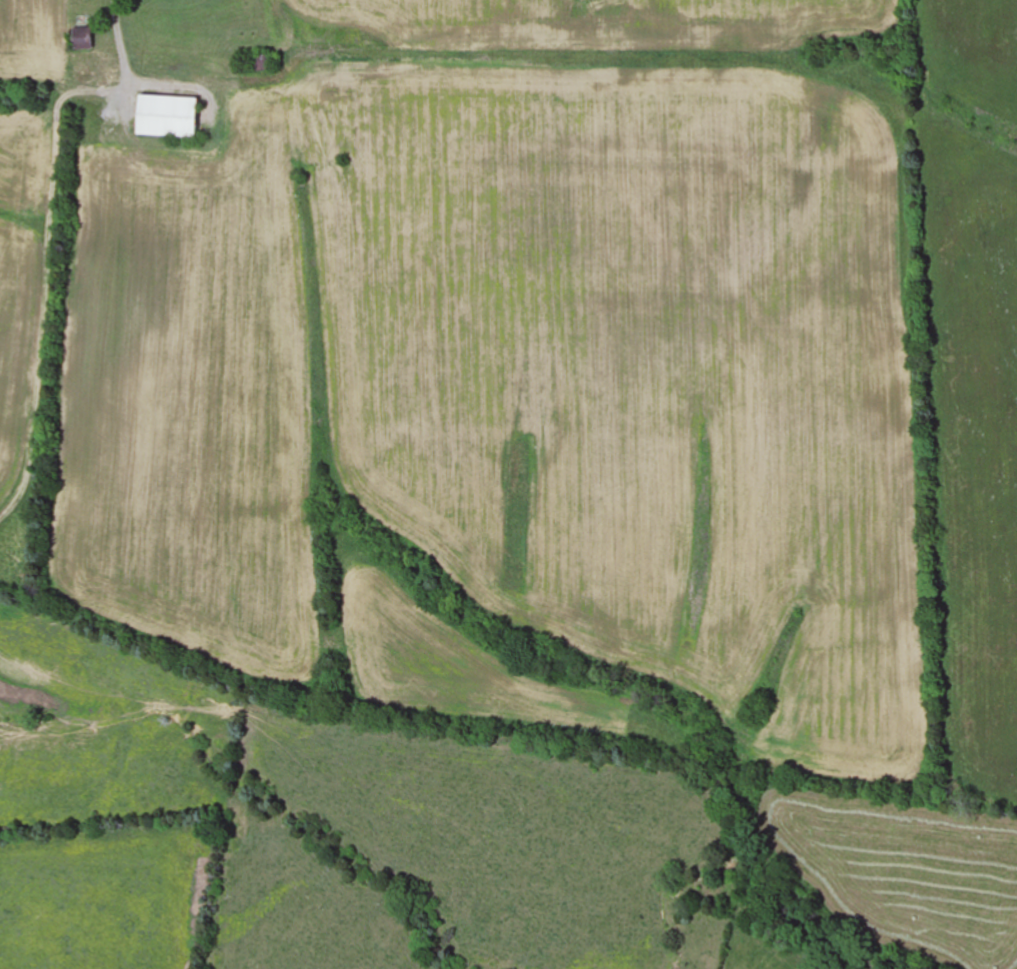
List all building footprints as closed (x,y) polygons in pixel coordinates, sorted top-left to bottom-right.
[(74,28),(74,49),(94,49),(94,28),(74,28)] [(203,98),(142,96),(140,136),(202,138),(203,98)]
